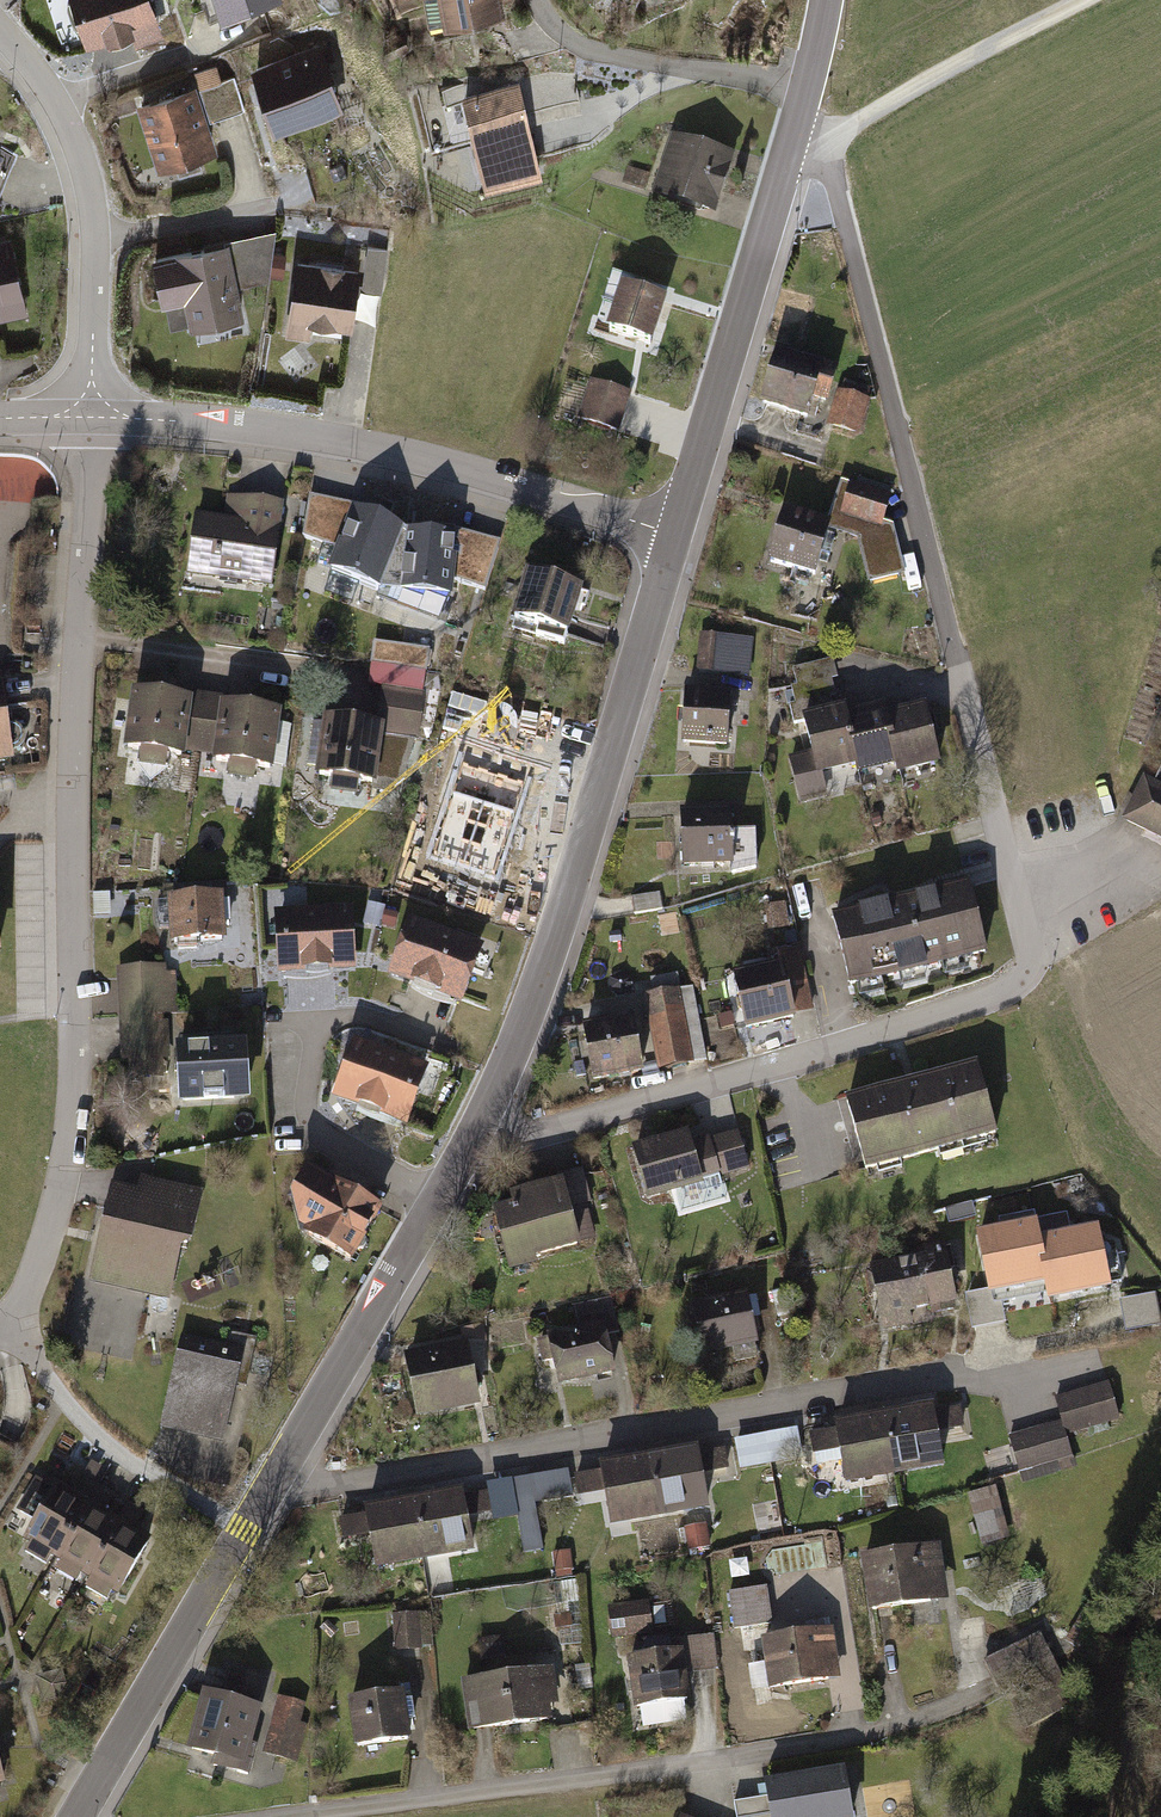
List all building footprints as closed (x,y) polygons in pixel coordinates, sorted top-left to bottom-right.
[(87,50),(134,35),(137,45),(165,36),(153,0),(70,0),(87,50)] [(224,22),(284,1),(284,0),(216,0),(224,22)] [(430,31),(507,16),(504,0),(424,0),(430,31)] [(403,33),(384,41),(391,57),(410,49),(403,33)] [(326,47),(256,69),(277,135),(347,113),(326,47)] [(216,66),(195,72),(210,121),(245,110),(235,77),(221,81),(216,66)] [(529,73),(530,117),(581,115),(579,71),(529,73)] [(519,81),(464,95),(488,190),(544,176),(519,81)] [(197,90),(139,107),(159,173),(177,168),(180,176),(204,169),(201,161),(217,156),(197,90)] [(739,160),(676,140),(656,203),(719,223),(739,160)] [(19,152),(0,144),(0,197),(19,152)] [(628,168),(624,185),(645,191),(650,174),(628,168)] [(229,241),(230,244),(238,287),(269,282),(270,276),(273,253),(276,231),(229,241)] [(0,241),(0,321),(27,315),(10,239),(0,241)] [(230,244),(152,259),(161,309),(186,304),(191,331),(245,321),(238,287),(230,244)] [(832,245),(821,247),(823,256),(834,253),(832,245)] [(369,248),(362,290),(382,293),(389,251),(369,248)] [(287,255),(273,253),(270,276),(284,278),(287,255)] [(362,270),(296,260),(285,336),(309,340),(312,323),(353,329),(362,270)] [(671,303),(624,288),(609,336),(656,351),(671,303)] [(837,366),(774,349),(760,401),(808,414),(813,396),(828,400),(837,366)] [(844,378),(840,390),(867,398),(870,386),(844,378)] [(634,393),(591,380),(578,423),(620,436),(634,393)] [(837,389),(827,424),(859,434),(869,399),(867,398),(840,390),(837,389)] [(837,513),(848,480),(842,478),(829,519),(827,527),(856,537),(863,564),(901,555),(893,523),(884,520),(881,528),(837,513)] [(892,494),(848,480),(837,513),(881,528),(884,520),(892,494)] [(335,546),(352,505),(309,493),(301,534),(335,546)] [(281,501),(227,494),(224,516),(194,512),(185,574),(269,585),(281,501)] [(375,587),(401,525),(352,505),(335,546),(327,567),(375,587)] [(829,519),(782,505),(766,558),(813,572),(827,527),(829,519)] [(457,532),(401,525),(375,587),(450,594),(452,579),(457,532)] [(499,541),(458,531),(452,579),(484,587),(499,541)] [(901,555),(863,564),(868,582),(904,572),(901,555)] [(580,586),(524,569),(510,613),(566,630),(580,586)] [(285,596),(273,594),(271,607),(283,609),(285,596)] [(716,633),(700,632),(696,669),(712,671),(716,633)] [(753,637),(716,633),(712,671),(749,675),(753,637)] [(369,661),(372,662),(424,670),(427,648),(372,639),(369,661)] [(832,657),(792,667),(797,686),(831,677),(837,676),(832,657)] [(368,682),(382,684),(420,690),(424,670),(372,662),(368,682)] [(831,677),(797,686),(790,687),(791,690),(794,703),(830,694),(834,693),(831,677)] [(0,681),(0,766),(17,764),(6,680),(0,681)] [(375,723),(320,712),(312,773),(329,776),(328,791),(354,795),(356,779),(371,782),(370,788),(397,792),(417,738),(425,691),(420,690),(382,684),(375,723)] [(189,696),(129,688),(121,745),(136,747),(134,762),(161,766),(163,751),(182,753),(182,749),(189,696)] [(729,692),(684,689),(681,741),(725,744),(729,692)] [(190,691),(189,696),(182,749),(210,753),(218,700),(219,695),(190,691)] [(830,694),(794,703),(790,704),(794,721),(801,719),(834,711),(830,694)] [(278,709),(218,700),(210,753),(209,757),(225,760),(223,776),(252,781),(254,765),(271,767),(271,762),(285,764),(291,723),(276,721),(278,709)] [(924,701),(885,711),(898,761),(900,771),(940,760),(924,701)] [(898,761),(885,711),(882,702),(844,711),(857,764),(858,771),(898,761)] [(857,764),(844,711),(843,709),(834,711),(801,719),(805,733),(808,748),(785,753),(796,801),(830,793),(824,772),(857,764)] [(524,782),(463,763),(434,853),(495,872),(524,782)] [(1124,818),(1160,837),(1160,784),(1146,776),(1124,818)] [(17,795),(16,781),(0,783),(0,797),(17,795)] [(731,805),(680,808),(683,865),(732,862),(732,870),(759,869),(757,825),(732,826),(731,805)] [(878,812),(870,814),(872,825),(881,823),(878,812)] [(385,847),(381,860),(388,863),(393,850),(385,847)] [(892,900),(831,916),(849,985),(986,950),(969,881),(892,900)] [(663,908),(660,891),(632,896),(635,913),(663,908)] [(108,892),(92,892),(93,914),(109,914),(108,892)] [(221,892),(165,895),(168,941),(224,938),(221,892)] [(367,901),(362,922),(379,926),(380,922),(383,909),(384,905),(367,901)] [(786,903),(764,906),(768,930),(789,927),(786,903)] [(351,905),(274,908),(277,971),(354,967),(351,905)] [(397,912),(383,909),(380,922),(394,925),(397,912)] [(481,942),(408,915),(386,975),(459,1002),(481,942)] [(779,950),(781,960),(793,1014),(813,1009),(799,946),(779,950)] [(781,960),(731,970),(744,1028),(794,1017),(793,1014),(781,960)] [(164,965),(115,967),(118,1015),(158,1014),(176,1012),(174,971),(165,971),(164,965)] [(691,985),(679,987),(694,1062),(707,1060),(691,985)] [(679,987),(642,994),(657,1070),(694,1062),(679,987)] [(158,1014),(118,1015),(120,1059),(126,1059),(127,1077),(161,1076),(158,1014)] [(634,1015),(580,1025),(589,1079),(644,1069),(634,1015)] [(428,1064),(353,1036),(331,1095),(406,1123),(428,1064)] [(243,1039),(172,1042),(174,1101),(246,1098),(243,1039)] [(911,1079),(845,1099),(865,1170),(997,1132),(976,1061),(911,1079)] [(688,1127),(629,1144),(645,1200),(702,1183),(701,1178),(721,1172),(711,1138),(710,1134),(691,1139),(688,1127)] [(737,1130),(711,1138),(721,1172),(722,1175),(748,1167),(737,1130)] [(381,1205),(305,1165),(286,1194),(295,1225),(348,1258),(381,1205)] [(584,1173),(559,1180),(576,1243),(595,1238),(585,1202),(591,1200),(584,1173)] [(138,1190),(111,1184),(90,1279),(167,1296),(178,1247),(188,1239),(199,1190),(141,1177),(138,1190)] [(512,1204),(490,1209),(507,1272),(533,1265),(531,1258),(577,1245),(576,1243),(559,1180),(509,1194),(512,1204)] [(972,1202),(945,1209),(948,1223),(975,1217),(972,1202)] [(1000,1226),(976,1230),(988,1289),(989,1294),(999,1292),(1049,1281),(1036,1218),(1035,1211),(998,1218),(1000,1226)] [(1066,1212),(1036,1218),(1049,1281),(1052,1299),(1112,1287),(1099,1224),(1070,1230),(1066,1212)] [(925,1254),(869,1265),(882,1330),(936,1320),(935,1313),(958,1309),(945,1242),(923,1246),(925,1254)] [(783,1288),(771,1291),(777,1316),(789,1314),(783,1288)] [(988,1289),(965,1294),(972,1328),(1005,1322),(999,1292),(989,1294),(988,1289)] [(745,1292),(690,1303),(701,1355),(731,1348),(734,1361),(759,1356),(745,1292)] [(1120,1301),(1126,1331),(1160,1324),(1160,1322),(1155,1294),(1120,1301)] [(572,1304),(577,1327),(602,1321),(605,1334),(619,1331),(611,1296),(572,1304)] [(577,1327),(546,1333),(557,1384),(613,1373),(605,1334),(602,1321),(577,1327)] [(223,1344),(182,1335),(163,1419),(225,1433),(247,1336),(226,1331),(223,1344)] [(464,1342),(402,1354),(415,1417),(477,1405),(464,1342)] [(1109,1383),(1059,1397),(1069,1434),(1119,1419),(1109,1383)] [(934,1404),(884,1412),(895,1476),(945,1467),(939,1432),(935,1411),(934,1404)] [(962,1406),(935,1411),(939,1432),(966,1427),(962,1406)] [(884,1412),(833,1422),(834,1429),(838,1452),(845,1485),(895,1476),(884,1412)] [(1016,1433),(1007,1436),(1018,1471),(1072,1454),(1061,1419),(1016,1433)] [(796,1427),(766,1433),(772,1463),(802,1457),(796,1427)] [(838,1452),(834,1429),(810,1433),(814,1456),(838,1452)] [(766,1433),(734,1439),(739,1469),(772,1463),(766,1433)] [(696,1446),(646,1455),(658,1519),(708,1510),(702,1474),(698,1454),(696,1446)] [(725,1449),(698,1454),(702,1474),(729,1469),(725,1449)] [(646,1455),(596,1464),(597,1471),(601,1494),(608,1528),(658,1519),(646,1455)] [(567,1469),(528,1475),(533,1502),(571,1496),(567,1469)] [(601,1494),(597,1471),(573,1475),(577,1499),(601,1494)] [(509,1479),(515,1509),(534,1506),(533,1502),(528,1475),(509,1479)] [(75,1493),(88,1501),(99,1484),(86,1476),(75,1493)] [(75,1493),(56,1482),(24,1538),(30,1542),(25,1551),(46,1564),(50,1557),(54,1559),(88,1501),(75,1493)] [(99,1484),(88,1501),(103,1510),(113,1493),(99,1484)] [(968,1495),(982,1546),(1010,1539),(996,1487),(968,1495)] [(461,1488),(411,1497),(422,1560),(472,1551),(466,1516),(462,1496),(461,1488)] [(489,1490),(462,1496),(466,1516),(493,1511),(489,1490)] [(411,1497),(360,1506),(362,1513),(366,1536),(373,1569),(422,1560),(411,1497)] [(103,1510),(88,1501),(54,1559),(59,1561),(54,1570),(75,1582),(81,1573),(86,1576),(119,1520),(109,1514),(103,1510)] [(130,1503),(119,1520),(134,1528),(144,1511),(130,1503)] [(515,1509),(523,1553),(542,1549),(534,1506),(515,1509)] [(366,1536),(362,1513),(337,1517),(341,1540),(366,1536)] [(134,1528),(119,1520),(86,1576),(90,1578),(84,1587),(106,1600),(110,1595),(116,1598),(151,1538),(139,1532),(134,1528)] [(706,1524),(684,1527),(688,1549),(710,1546),(706,1524)] [(677,1540),(652,1544),(654,1557),(679,1552),(677,1540)] [(940,1545),(861,1557),(869,1611),(948,1599),(940,1545)] [(569,1550),(553,1552),(555,1576),(571,1574),(569,1550)] [(766,1586),(729,1591),(734,1628),(755,1625),(771,1623),(766,1586)] [(648,1601),(607,1606),(611,1638),(651,1633),(648,1601)] [(1088,1601),(1064,1640),(1081,1650),(1105,1611),(1088,1601)] [(392,1613),(394,1650),(421,1648),(419,1611),(392,1613)] [(327,1619),(320,1627),(330,1637),(337,1629),(327,1619)] [(755,1625),(734,1628),(738,1652),(759,1649),(755,1625)] [(833,1627),(759,1638),(763,1662),(747,1665),(751,1690),(840,1677),(833,1627)] [(1040,1631),(984,1660),(999,1688),(1029,1672),(1038,1690),(1052,1683),(1064,1677),(1040,1631)] [(502,1635),(476,1639),(479,1660),(505,1656),(502,1635)] [(680,1639),(681,1650),(684,1673),(718,1669),(713,1635),(680,1639)] [(681,1650),(626,1657),(633,1707),(688,1700),(684,1673),(681,1650)] [(590,1664),(575,1666),(578,1689),(593,1687),(590,1664)] [(552,1667),(459,1679),(465,1731),(550,1720),(548,1705),(557,1703),(552,1667)] [(229,1668),(221,1698),(259,1708),(267,1678),(229,1668)] [(36,1676),(42,1703),(58,1698),(66,1684),(62,1669),(36,1676)] [(1014,1701),(1027,1729),(1065,1711),(1052,1683),(1038,1690),(1014,1701)] [(401,1691),(346,1699),(352,1747),(408,1739),(401,1691)] [(250,1743),(259,1708),(221,1698),(200,1692),(184,1751),(213,1759),(211,1766),(248,1776),(256,1745),(250,1743)] [(304,1703),(276,1695),(261,1753),(297,1762),(307,1725),(299,1723),(304,1703)] [(763,1782),(769,1816),(852,1816),(844,1768),(763,1782)]
